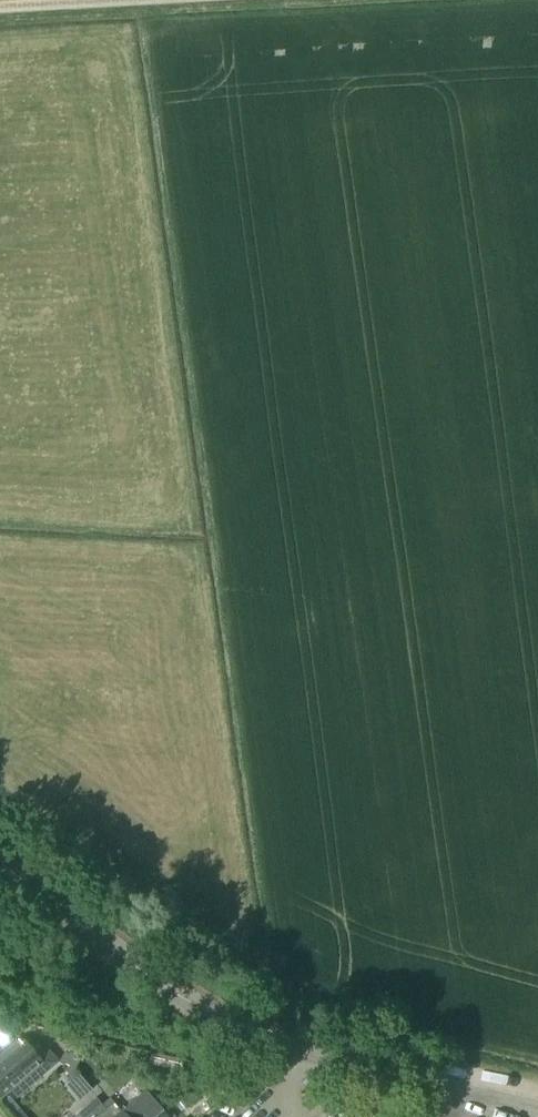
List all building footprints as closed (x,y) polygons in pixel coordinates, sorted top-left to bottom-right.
[(20,1037),(4,1050),(0,1045),(0,1097),(10,1089),(17,1097),(46,1073),(39,1064),(41,1063),(20,1037)] [(65,1062),(75,1068),(81,1057),(70,1052),(69,1053),(64,1051),(59,1061),(64,1064),(65,1062)] [(145,1093),(122,1113),(125,1116),(166,1116),(145,1093)]
